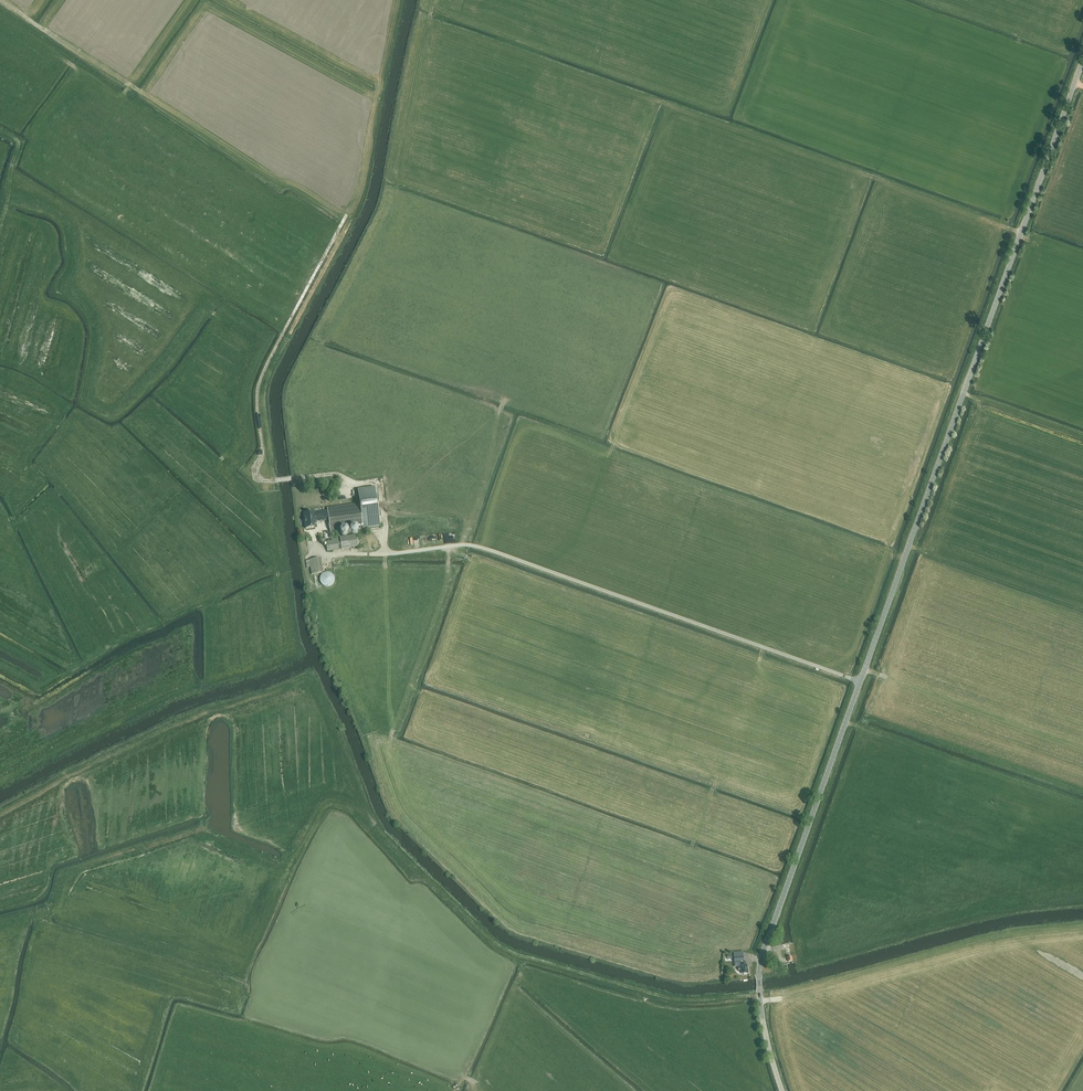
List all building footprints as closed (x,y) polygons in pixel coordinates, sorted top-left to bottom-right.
[(375,487),(358,490),(360,504),(327,509),(327,512),(314,513),(314,512),(303,513),(306,529),(314,527),(314,522),(328,520),(330,533),(339,532),(339,527),(363,524),(363,528),(380,526),(375,487)] [(328,539),(325,539),(327,551),(338,550),(341,549),(340,538),(339,536),(331,537),(331,539),(328,539)] [(323,573),(321,558),(306,561),(307,568),(310,567),(311,575),(323,573)] [(328,572),(327,572),(326,572),(325,572),(324,573),(323,573),(323,574),(322,574),(321,575),(321,576),(320,577),(320,578),(320,579),(320,580),(320,581),(320,582),(320,583),(321,583),(322,584),(322,585),(323,585),(324,586),(325,586),(325,587),(326,587),(327,587),(328,587),(329,587),(330,586),(331,586),(332,585),(333,584),(334,583),(334,582),(334,581),(335,580),(335,579),(334,579),(334,578),(334,577),(334,576),(333,575),(332,574),(331,573),(330,573),(329,572),(328,572)] [(738,967),(738,968),(738,970),(741,970),(741,973),(743,973),(743,974),(748,974),(747,965),(746,965),(745,961),(744,961),(744,957),(734,958),(735,967),(738,967)]
